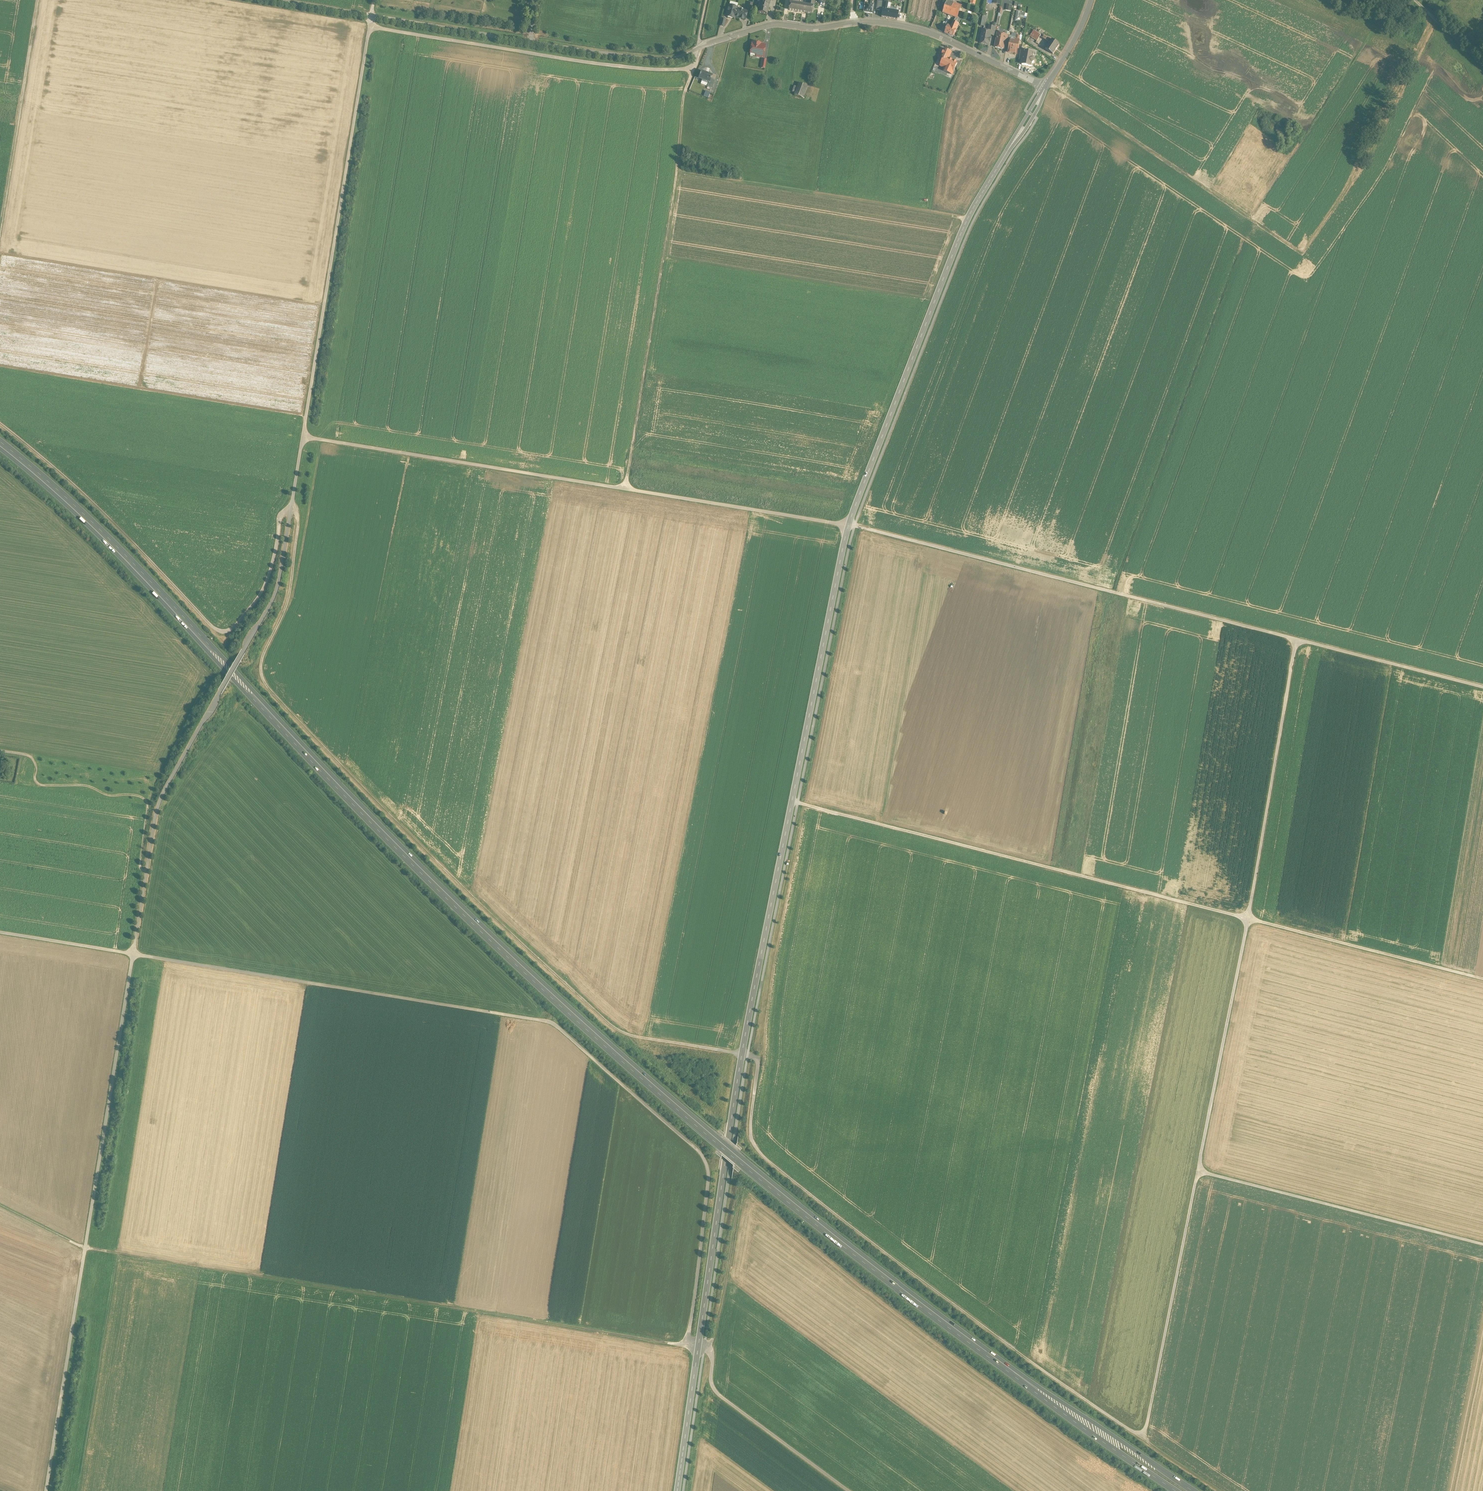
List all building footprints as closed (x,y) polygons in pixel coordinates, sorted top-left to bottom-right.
[(808,6),(804,5),(803,12),(812,14),(814,0),(809,0),(808,6)] [(947,1),(943,13),(945,13),(947,14),(949,8),(953,10),(951,16),(957,18),(961,6),(954,4),(954,2),(954,0),(948,0),(947,1)] [(795,4),(790,3),(788,10),(803,12),(804,5),(795,4)] [(868,4),(865,3),(863,12),(872,14),(874,5),(872,4),(868,4)] [(769,6),(760,4),(759,4),(758,8),(759,9),(758,13),(767,15),(768,11),(769,11),(770,8),(768,8),(769,6)] [(888,6),(883,5),(882,11),(881,17),(888,18),(889,11),(887,11),(888,6)] [(737,8),(729,6),(728,8),(727,9),(727,11),(727,12),(726,17),(734,19),(734,17),(736,9),(737,8)] [(747,12),(736,9),(734,17),(745,20),(747,12)] [(898,12),(889,11),(888,18),(897,20),(898,12)] [(951,27),(948,26),(945,33),(953,37),(959,24),(954,22),(951,27)] [(990,33),(983,31),(981,43),(989,45),(989,42),(990,42),(990,39),(990,35),(990,33)] [(1041,35),(1034,31),(1030,37),(1037,41),(1041,35)] [(1002,32),(999,32),(998,34),(995,47),(1003,49),(1004,44),(1005,39),(1006,36),(1003,35),(1002,32)] [(1052,40),(1044,34),(1041,38),(1050,43),(1052,40)] [(1015,42),(1011,41),(1011,39),(1010,45),(1008,53),(1017,54),(1019,41),(1015,40),(1015,42)] [(1059,45),(1052,40),(1050,43),(1046,50),(1053,54),(1059,45)] [(757,43),(757,44),(752,43),(750,53),(756,54),(756,57),(763,58),(765,46),(761,46),(761,44),(757,43)] [(951,53),(945,50),(941,56),(944,58),(944,57),(948,59),(951,53)] [(1033,54),(1025,52),(1024,52),(1023,59),(1022,65),(1031,66),(1032,63),(1034,62),(1034,60),(1033,59),(1033,58),(1033,55),(1034,55),(1033,54)] [(948,59),(944,57),(944,58),(940,66),(945,68),(943,71),(948,73),(949,70),(953,72),(957,63),(948,59)] [(712,76),(701,72),(699,79),(709,83),(711,79),(712,76)] [(807,87),(799,83),(794,95),(803,98),(807,87)]
